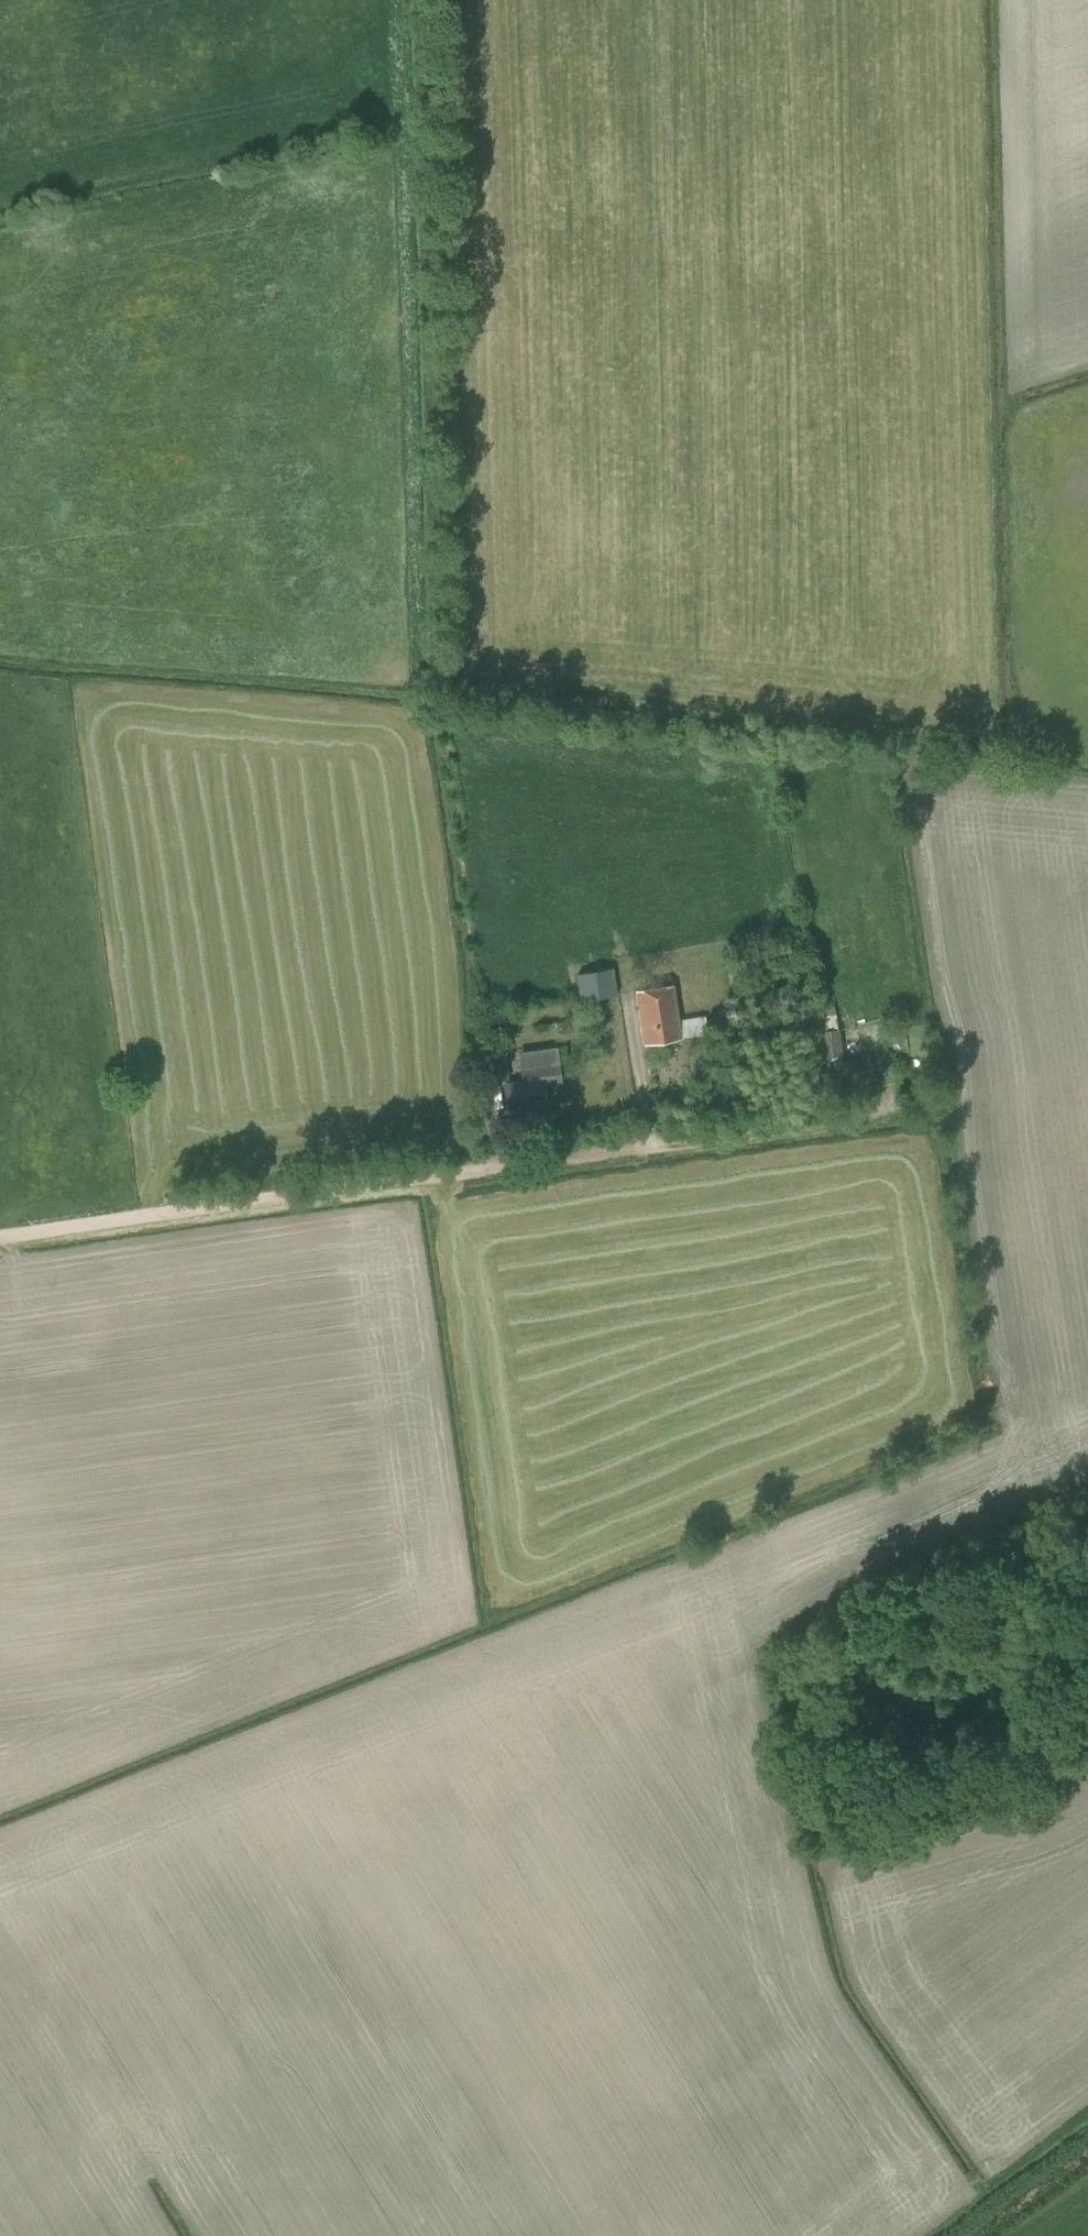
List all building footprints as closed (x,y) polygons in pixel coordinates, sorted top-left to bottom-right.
[(617,995),(613,968),(576,973),(580,1000),(617,995)] [(690,1018),(678,1019),(672,986),(637,991),(645,1043),(680,1037),(680,1038),(706,1032),(704,1026),(720,1025),(712,968),(693,971),(696,991),(686,992),(690,1018)] [(519,1052),(521,1068),(523,1080),(505,1083),(508,1111),(548,1105),(545,1085),(561,1082),(556,1047),(519,1052)]
